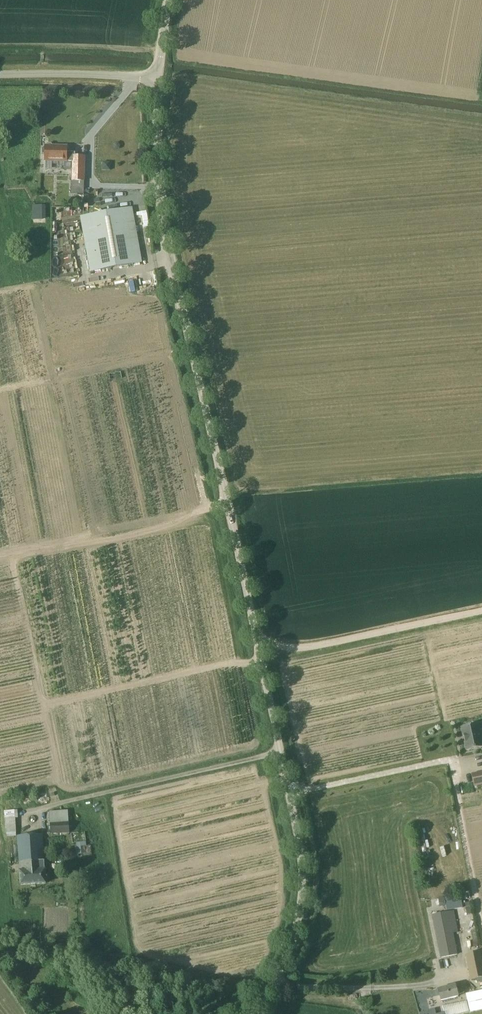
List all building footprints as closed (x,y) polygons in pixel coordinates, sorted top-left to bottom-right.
[(46,146),(45,146),(43,148),(43,154),(45,154),(45,161),(72,162),(71,181),(73,181),(72,189),(84,189),(84,182),(85,182),(86,156),(67,156),(67,146),(52,146),(51,144),(48,144),(46,146)] [(102,170),(110,170),(110,162),(102,162),(102,170)] [(44,206),(33,206),(33,219),(45,219),(44,206)] [(91,272),(142,263),(133,214),(82,224),(91,272)] [(462,727),(467,751),(481,748),(481,745),(479,731),(481,730),(481,723),(478,724),(462,727)] [(481,786),(481,772),(471,774),(474,787),(481,786)] [(18,818),(18,811),(14,811),(4,811),(5,819),(15,818),(18,818)] [(50,834),(69,833),(68,811),(49,812),(50,834)] [(17,835),(20,871),(21,885),(46,883),(45,870),(43,834),(17,835)] [(82,846),(87,845),(87,841),(75,842),(76,854),(83,854),(82,846)] [(462,903),(460,895),(438,899),(440,907),(462,903)] [(432,915),(441,958),(458,955),(454,935),(460,933),(455,911),(449,912),(432,915)] [(465,955),(470,980),(481,978),(481,960),(480,952),(465,955)] [(441,1001),(458,996),(457,995),(464,993),(462,985),(455,987),(455,985),(438,989),(441,1001)] [(468,997),(470,1011),(481,1009),(481,993),(468,997)]
